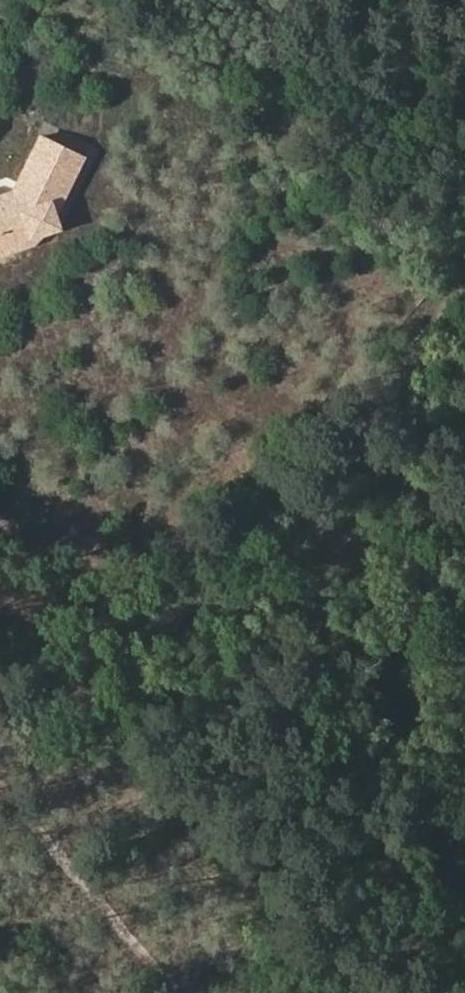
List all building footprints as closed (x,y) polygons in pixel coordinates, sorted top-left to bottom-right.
[(34,242),(40,232),(35,217),(54,211),(83,156),(43,135),(18,186),(10,202),(0,197),(0,253),(34,242)] [(0,191),(0,197),(10,202),(18,186),(0,191)] [(40,232),(60,227),(54,211),(35,217),(40,232)]
